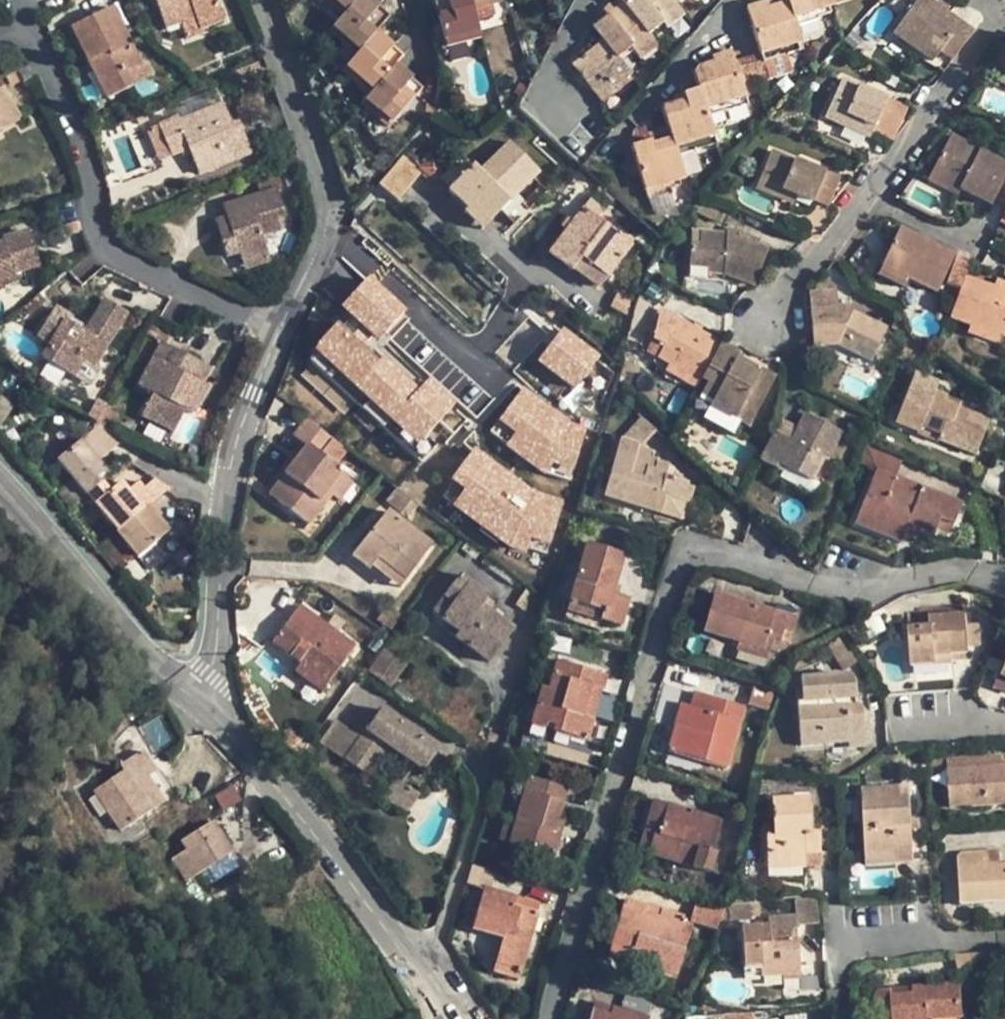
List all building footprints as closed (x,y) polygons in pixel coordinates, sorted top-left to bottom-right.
[(164,29),(180,23),(195,18),(199,29),(203,28),(224,21),(217,0),(154,0),(164,29)] [(342,16),(356,0),(329,0),(327,2),(342,16)] [(356,55),(376,32),(390,16),(371,0),(356,0),(342,16),(333,27),(344,37),(340,42),(356,55)] [(472,9),(470,0),(433,0),(445,46),(464,41),(463,34),(478,30),(475,19),(472,9)] [(472,9),(492,3),(491,0),(470,0),(472,9)] [(671,0),(620,0),(622,3),(647,35),(662,23),(666,28),(683,14),(671,0)] [(792,19),(794,19),(797,27),(835,15),(831,0),(787,0),(787,2),(792,19)] [(931,61),(939,51),(952,60),(973,31),(945,11),(936,4),(931,0),(917,0),(892,33),(931,61)] [(936,4),(945,11),(949,6),(940,0),(939,0),(936,4)] [(759,53),(747,58),(756,88),(771,83),(764,61),(804,49),(802,43),(797,27),(794,19),(792,19),(787,2),(768,8),(766,2),(745,8),(759,53)] [(492,3),(472,9),(475,19),(494,14),(492,3)] [(632,47),(647,35),(622,3),(592,26),(602,40),(617,59),(632,47)] [(70,26),(106,100),(152,78),(144,62),(139,64),(111,6),(70,26)] [(203,28),(199,29),(195,18),(180,23),(185,39),(204,33),(203,28)] [(329,32),(340,42),(344,37),(333,27),(329,32)] [(463,34),(464,41),(480,37),(478,30),(463,34)] [(354,82),(369,95),(395,64),(403,56),(376,32),(356,55),(346,67),(358,77),(354,82)] [(655,45),(647,35),(632,47),(640,58),(655,45)] [(630,76),(617,59),(602,40),(570,65),(595,96),(613,82),(616,86),(630,76)] [(467,51),(464,41),(445,46),(448,57),(467,51)] [(706,110),(708,117),(748,105),(743,91),(756,88),(747,58),(734,61),(731,50),(710,57),(712,62),(698,67),(693,71),(698,89),(704,110),(706,110)] [(395,64),(369,95),(365,99),(377,109),(373,114),(389,127),(423,88),(395,64)] [(342,71),(354,82),(358,77),(346,67),(342,71)] [(616,86),(619,90),(633,79),(630,76),(616,86)] [(886,98),(842,78),(824,117),(868,137),(871,130),(886,98)] [(613,82),(595,96),(601,104),(619,90),(616,86),(613,82)] [(179,120),(223,102),(216,87),(173,104),(178,116),(179,120)] [(18,120),(0,88),(0,130),(18,120)] [(671,139),(674,148),(676,148),(678,155),(716,142),(715,136),(708,117),(706,110),(704,110),(698,89),(682,94),(684,101),(672,104),(661,107),(668,128),(671,139)] [(684,101),(682,94),(670,97),(672,104),(684,101)] [(891,100),(886,98),(871,130),(877,133),(891,100)] [(362,104),(373,114),(377,109),(365,99),(362,104)] [(891,100),(877,133),(892,140),(907,107),(891,100)] [(187,149),(198,175),(251,153),(238,122),(232,124),(223,102),(179,120),(178,116),(158,124),(171,156),(187,149)] [(159,160),(171,156),(158,124),(146,129),(159,160)] [(671,139),(668,128),(647,134),(649,141),(651,141),(652,144),(671,139)] [(950,134),(930,173),(960,189),(990,205),(996,195),(1004,178),(1004,163),(950,134)] [(630,147),(644,191),(647,201),(682,189),(679,180),(686,178),(678,155),(676,148),(674,148),(671,139),(652,144),(651,141),(630,147)] [(481,230),(540,172),(509,140),(479,170),(473,165),(463,154),(439,177),(450,188),(448,190),(466,209),(463,212),(481,230)] [(839,179),(771,150),(758,180),(796,196),(812,203),(813,200),(828,206),(839,179)] [(420,168),(405,153),(379,184),(396,201),(422,169),(420,168)] [(430,155),(420,168),(422,169),(433,179),(444,165),(430,155)] [(960,189),(930,173),(926,180),(956,197),(960,189)] [(996,195),(1004,200),(1004,178),(996,195)] [(796,196),(758,180),(755,189),(792,205),(796,196)] [(151,187),(130,195),(137,211),(158,203),(151,187)] [(240,261),(267,253),(262,236),(281,231),(277,219),(285,216),(277,188),(259,193),(222,204),(225,217),(214,220),(215,224),(220,238),(225,258),(239,254),(240,261)] [(691,208),(717,221),(725,205),(698,192),(691,208)] [(589,199),(548,254),(572,273),(574,270),(596,287),(601,286),(608,278),(632,245),(631,244),(609,228),(616,218),(589,199)] [(638,235),(616,218),(609,228),(631,244),(638,235)] [(75,222),(59,227),(61,235),(77,232),(75,222)] [(213,240),(220,238),(215,224),(209,226),(213,240)] [(737,236),(739,232),(728,227),(726,232),(737,236)] [(955,253),(899,227),(881,266),(908,279),(936,293),(955,253)] [(28,230),(1,238),(2,242),(0,242),(0,287),(16,282),(14,275),(39,267),(28,230)] [(690,230),(690,243),(699,243),(700,231),(690,230)] [(690,243),(689,266),(708,266),(707,273),(723,273),(754,286),(768,248),(758,244),(737,236),(726,232),(700,231),(699,243),(690,243)] [(760,240),(739,232),(737,236),(758,244),(760,240)] [(267,253),(240,261),(243,270),(270,262),(267,253)] [(945,284),(960,289),(964,276),(970,259),(956,254),(945,284)] [(908,279),(881,266),(876,275),(904,288),(908,279)] [(949,318),(969,326),(1004,338),(1004,335),(1004,290),(993,286),(964,276),(960,289),(949,318)] [(1004,290),(1004,282),(996,279),(993,286),(1004,290)] [(871,361),(887,328),(852,312),(852,305),(838,306),(836,290),(808,292),(812,346),(837,344),(842,347),(871,361)] [(618,291),(610,307),(623,314),(631,298),(618,291)] [(15,313),(22,320),(44,303),(38,295),(15,313)] [(126,313),(104,299),(86,327),(84,331),(68,321),(71,317),(53,307),(35,336),(49,344),(40,358),(72,378),(83,361),(94,367),(126,313)] [(700,381),(701,380),(721,341),(660,309),(652,340),(663,346),(657,358),(668,364),(700,381)] [(160,342),(165,344),(171,332),(150,320),(143,333),(160,342)] [(563,324),(536,356),(574,388),(601,356),(563,324)] [(1001,346),(1004,338),(969,326),(966,333),(1001,346)] [(645,352),(657,358),(663,346),(652,340),(645,352)] [(721,341),(701,380),(707,383),(701,395),(712,401),(710,405),(749,426),(775,376),(737,356),(740,351),(721,341)] [(202,384),(210,368),(165,344),(160,342),(136,387),(151,394),(140,416),(152,423),(172,433),(184,412),(192,416),(207,386),(202,384)] [(865,373),(871,361),(842,347),(836,359),(865,373)] [(83,361),(72,378),(88,388),(99,370),(94,367),(83,361)] [(696,389),(700,381),(668,364),(664,372),(696,389)] [(298,383),(321,403),(335,386),(313,366),(298,383)] [(915,371),(894,424),(918,433),(920,427),(940,435),(938,441),(975,456),(990,418),(971,411),(973,405),(961,400),(959,405),(945,399),(947,395),(935,390),(939,381),(915,371)] [(519,387),(500,420),(515,429),(505,447),(563,480),(592,429),(519,387)] [(961,400),(947,395),(945,399),(959,405),(961,400)] [(110,425),(116,414),(103,408),(97,419),(110,425)] [(827,459),(841,432),(805,413),(797,428),(790,441),(773,432),(758,461),(774,469),(776,464),(811,482),(824,458),(827,459)] [(267,495),(307,526),(330,496),(326,493),(342,471),(335,465),(347,450),(305,418),(293,434),(306,444),(267,495)] [(780,419),(773,432),(790,441),(797,428),(780,419)] [(169,441),(172,433),(152,423),(148,430),(169,441)] [(920,427),(918,433),(938,441),(940,435),(920,427)] [(603,495),(661,514),(666,497),(688,503),(693,486),(688,485),(689,482),(666,474),(669,465),(651,459),(653,452),(638,448),(639,444),(620,438),(603,495)] [(85,496),(86,495),(102,482),(109,476),(79,440),(55,460),(70,479),(85,496)] [(465,487),(452,504),(521,553),(535,534),(542,540),(565,508),(475,444),(451,476),(465,487)] [(963,502),(876,468),(854,524),(901,542),(903,536),(907,526),(920,531),(933,537),(936,528),(940,520),(953,525),(963,502)] [(354,480),(342,471),(326,493),(330,496),(338,501),(354,480)] [(77,503),(85,496),(70,479),(56,491),(70,508),(77,503)] [(143,509),(147,506),(169,489),(153,479),(141,489),(132,497),(143,509)] [(95,506),(116,531),(143,509),(132,497),(128,491),(120,482),(109,491),(102,482),(86,495),(95,506)] [(410,500),(395,490),(387,501),(402,513),(410,500)] [(86,514),(95,506),(86,495),(85,496),(77,503),(86,514)] [(666,497),(661,514),(683,520),(688,503),(672,499),(666,497)] [(136,558),(169,532),(147,506),(143,509),(116,531),(115,533),(136,558)] [(387,509),(351,556),(368,569),(371,565),(377,558),(404,580),(432,545),(387,509)] [(950,533),(953,525),(940,520),(936,528),(950,533)] [(907,526),(903,536),(916,541),(920,531),(907,526)] [(586,542),(568,602),(602,612),(600,620),(621,626),(630,598),(614,593),(625,554),(586,542)] [(399,587),(404,580),(377,558),(371,565),(399,587)] [(454,638),(489,663),(514,628),(482,605),(489,595),(459,574),(431,613),(458,633),(454,638)] [(797,618),(714,593),(702,632),(737,643),(769,652),(773,640),(780,642),(783,630),(792,633),(797,618)] [(602,612),(568,602),(566,610),(600,620),(602,612)] [(355,647),(299,605),(272,642),(300,664),(294,672),(321,692),(355,647)] [(907,628),(910,666),(951,662),(951,660),(950,654),(964,653),(966,652),(966,645),(964,622),(963,613),(928,615),(929,625),(907,628)] [(964,622),(966,645),(980,644),(978,621),(964,622)] [(827,646),(843,669),(857,660),(841,637),(827,646)] [(766,660),(769,652),(737,643),(734,651),(766,660)] [(384,650),(368,672),(390,687),(405,665),(384,650)] [(607,675),(556,660),(548,689),(541,686),(530,724),(587,741),(594,719),(584,716),(593,687),(602,691),(607,675)] [(997,676),(993,688),(1004,692),(1004,678),(997,676)] [(753,686),(748,704),(767,710),(773,691),(753,686)] [(584,716),(594,719),(602,691),(593,687),(584,716)] [(796,691),(800,746),(847,742),(847,733),(863,731),(861,708),(855,703),(847,703),(846,687),(796,691)] [(667,751),(727,768),(745,706),(696,692),(692,708),(686,729),(674,726),(667,751)] [(680,704),(674,726),(686,729),(692,708),(680,704)] [(380,709),(346,759),(367,774),(386,746),(422,770),(437,748),(380,709)] [(864,746),(863,731),(847,733),(847,742),(848,747),(864,746)] [(92,791),(120,832),(175,795),(158,770),(155,772),(141,750),(118,766),(122,771),(92,791)] [(1001,755),(989,756),(990,765),(1001,765),(1001,755)] [(1004,805),(1004,764),(1001,765),(990,765),(989,756),(948,759),(948,767),(946,768),(949,808),(1004,805)] [(508,843),(554,857),(560,834),(555,833),(559,819),(568,788),(528,776),(508,843)] [(408,813),(420,795),(395,778),(382,796),(408,813)] [(860,790),(865,865),(912,862),(908,788),(860,790)] [(765,829),(766,869),(805,867),(821,866),(819,830),(811,831),(809,797),(771,799),(772,829),(765,829)] [(722,819),(652,799),(643,832),(653,835),(647,854),(710,873),(717,852),(713,851),(722,819)] [(555,833),(560,834),(564,820),(559,819),(555,833)] [(171,859),(185,882),(231,855),(212,821),(179,841),(184,851),(171,859)] [(653,835),(643,832),(637,851),(647,854),(653,835)] [(986,864),(999,864),(996,850),(984,851),(986,864)] [(957,856),(959,903),(1004,900),(1004,864),(999,864),(986,864),(984,851),(960,853),(957,856)] [(483,889),(483,887),(490,889),(495,873),(471,866),(466,884),(483,889)] [(520,972),(537,912),(513,905),(516,897),(490,889),(483,887),(483,889),(477,909),(469,907),(463,927),(471,929),(501,938),(492,973),(517,980),(520,972)] [(540,903),(516,897),(513,905),(537,912),(540,903)] [(725,905),(697,897),(690,919),(694,919),(692,924),(717,931),(725,905)] [(647,905),(623,898),(610,945),(633,952),(630,961),(677,976),(688,937),(679,934),(684,917),(661,910),(659,917),(645,912),(647,905)] [(661,910),(647,905),(645,912),(659,917),(661,910)] [(679,934),(688,937),(692,924),(694,919),(690,919),(684,917),(679,934)] [(740,926),(743,967),(759,966),(760,977),(782,976),(782,979),(799,978),(795,923),(774,924),(774,929),(768,930),(768,924),(740,926)] [(633,952),(610,945),(607,954),(630,961),(633,952)] [(911,987),(911,993),(891,995),(891,989),(877,990),(873,995),(874,1018),(891,1018),(934,1018),(962,1017),(959,983),(911,987)] [(594,1002),(592,1010),(610,1015),(612,1007),(594,1002)] [(589,1018),(649,1018),(612,1007),(610,1015),(592,1010),(589,1018)]
